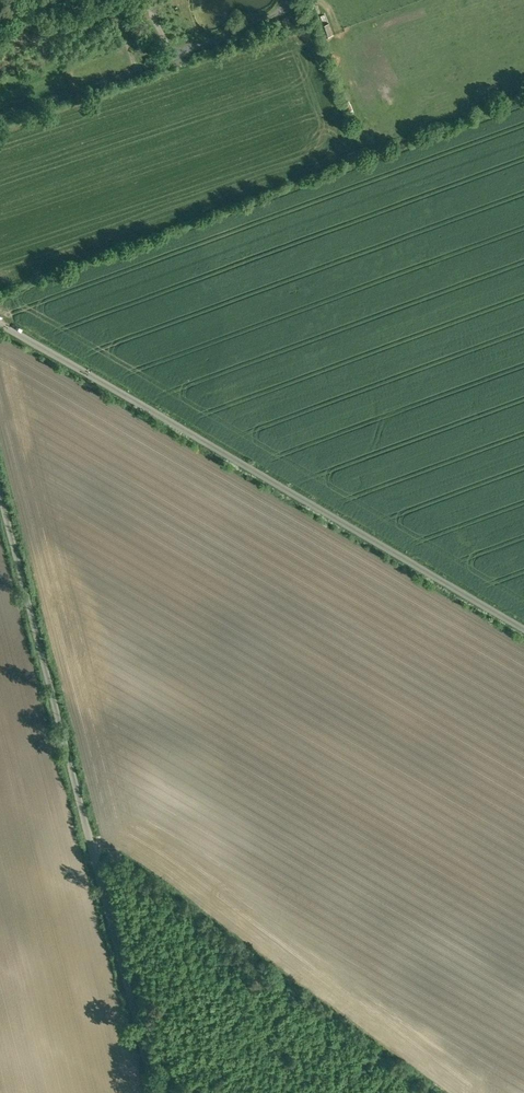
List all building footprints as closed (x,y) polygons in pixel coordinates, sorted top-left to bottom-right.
[(324,36),(331,34),(328,22),(320,24),(324,36)]
